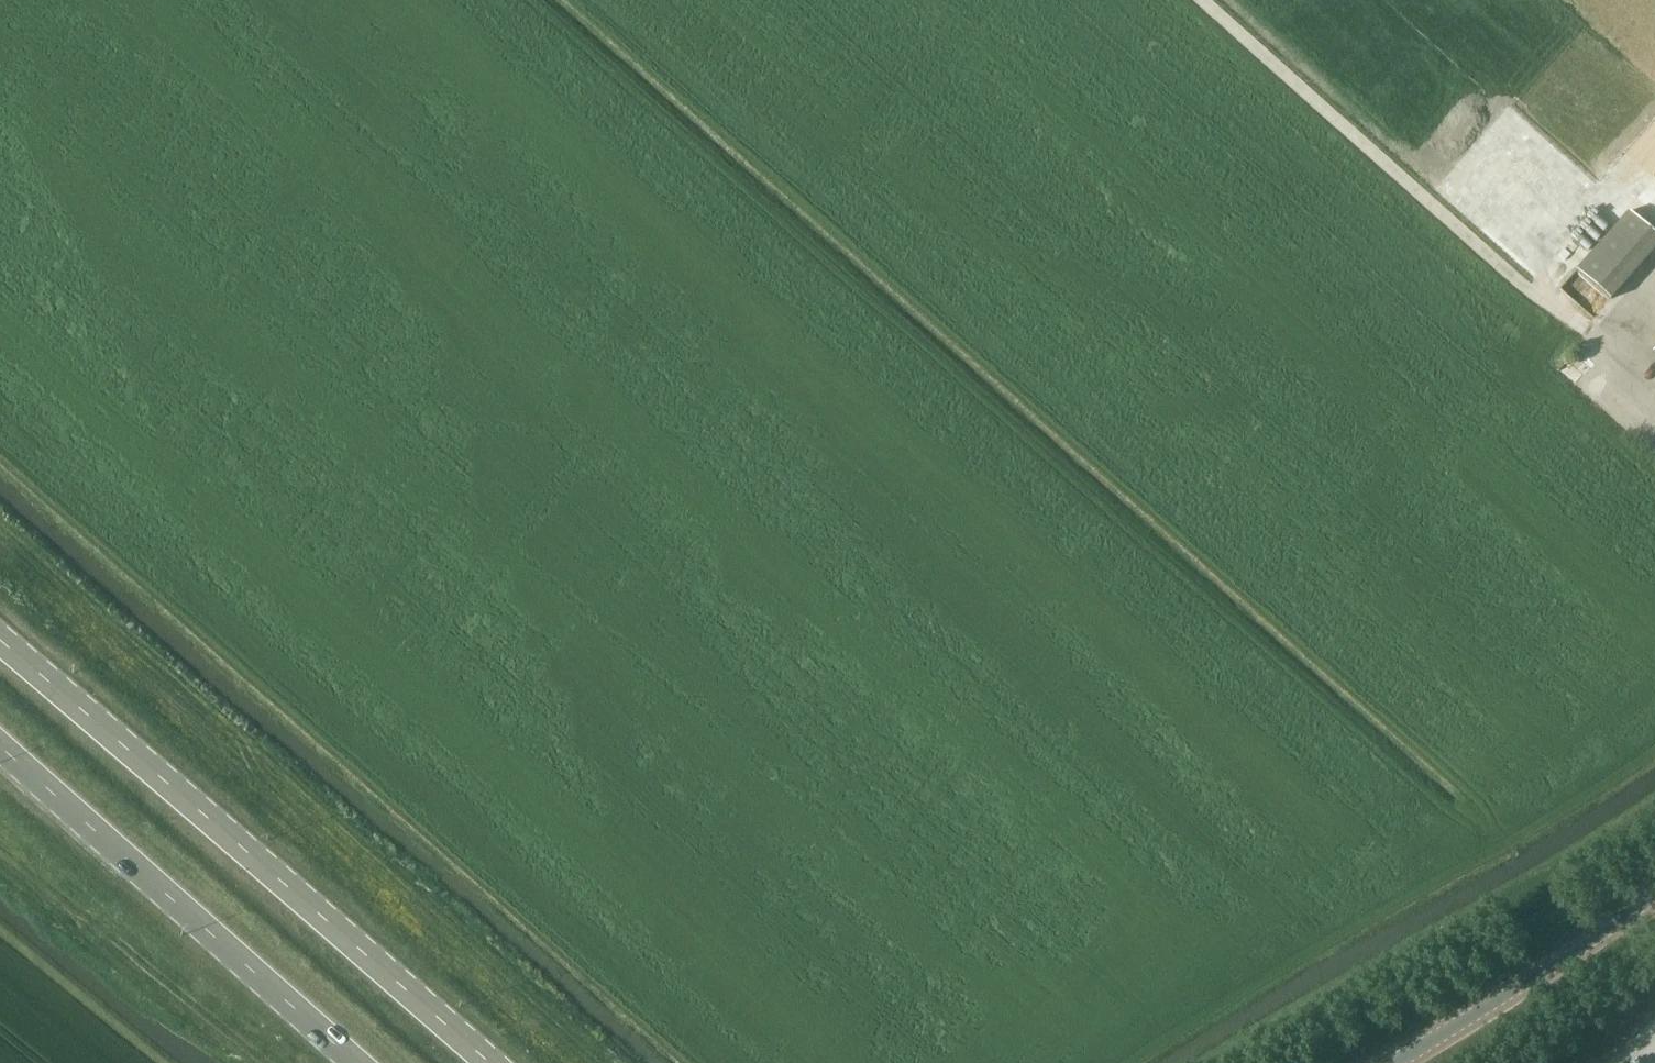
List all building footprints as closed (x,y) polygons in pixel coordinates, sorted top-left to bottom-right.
[(1632,212),(1580,269),(1614,299),(1654,254),(1654,233),(1632,212)]
